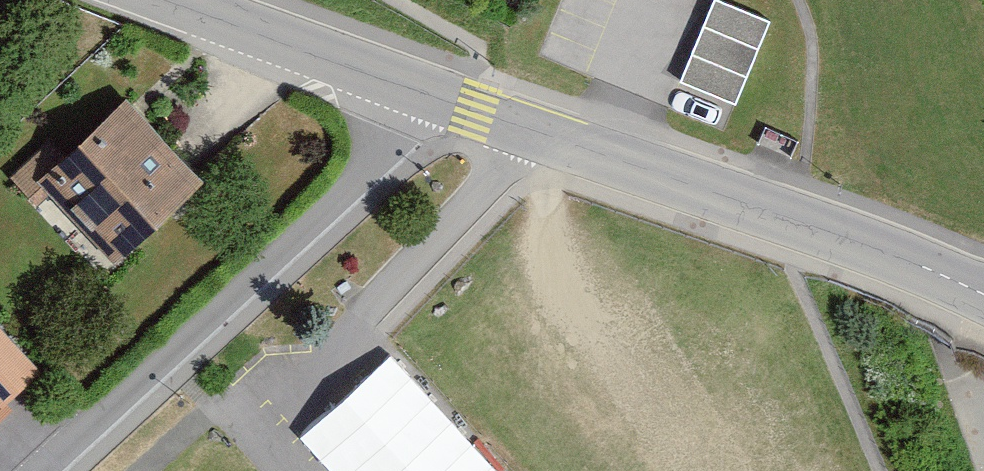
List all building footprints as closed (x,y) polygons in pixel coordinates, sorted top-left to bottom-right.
[(719,0),(715,0),(681,81),(735,103),(770,21),(719,0)] [(124,85),(37,168),(120,254),(207,171),(124,85)] [(12,407),(8,403),(41,371),(0,328),(0,419),(12,407)]
